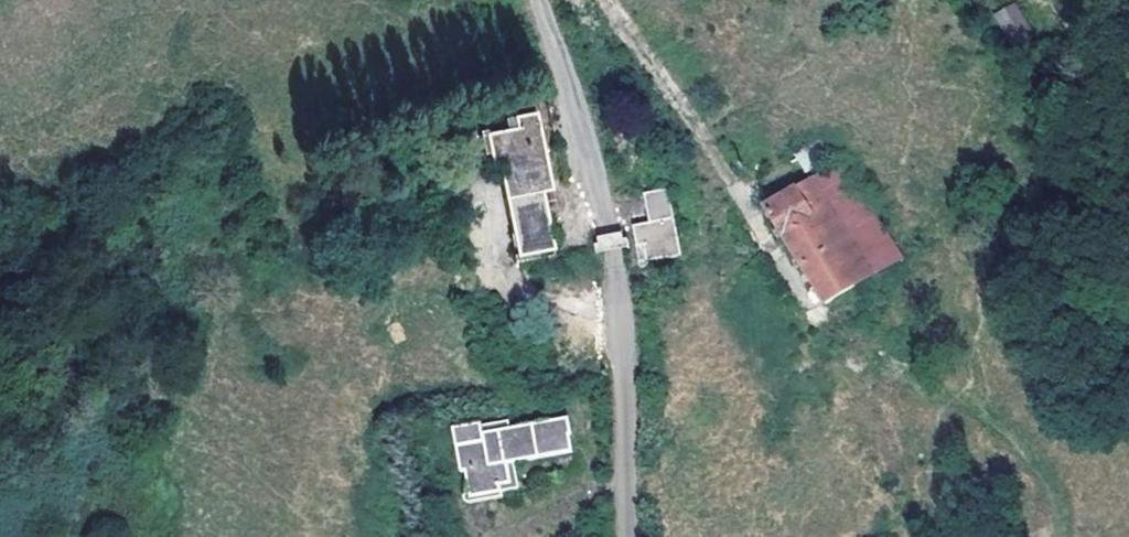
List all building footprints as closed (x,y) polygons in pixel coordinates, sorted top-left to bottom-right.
[(1009,46),(1032,35),(1016,2),(994,12),(1009,46)] [(499,161),(499,163),(517,257),(554,249),(542,192),(553,190),(537,113),(515,117),(518,129),(510,130),(499,133),(505,160),(499,161)] [(515,117),(506,119),(510,130),(518,129),(515,117)] [(499,133),(487,135),(493,165),(499,163),(499,161),(505,160),(499,133)] [(804,181),(834,163),(825,148),(795,167),(804,181)] [(873,275),(862,257),(873,251),(890,240),(843,161),(813,179),(766,209),(826,305),(873,275)] [(650,223),(633,227),(637,247),(644,245),(647,262),(681,255),(668,189),(644,194),(650,223)] [(622,234),(598,238),(599,245),(595,246),(597,254),(629,248),(627,240),(624,240),(622,234)] [(890,240),(873,251),(862,257),(873,275),(902,260),(890,240)] [(466,471),(469,492),(470,498),(512,490),(511,484),(507,464),(514,463),(572,452),(569,435),(571,435),(568,418),(483,435),(480,424),(453,429),(461,472),(466,471)] [(514,463),(507,464),(511,484),(512,490),(519,489),(514,463)]
